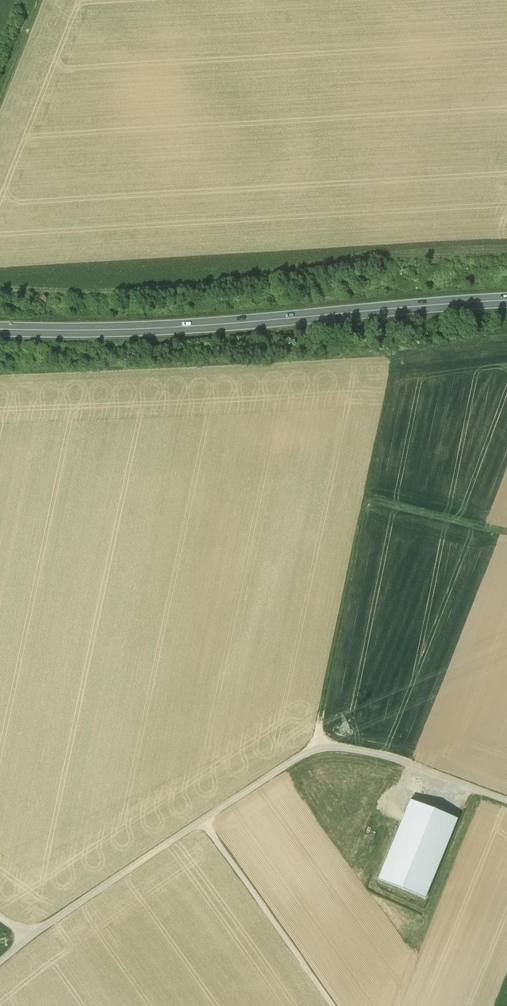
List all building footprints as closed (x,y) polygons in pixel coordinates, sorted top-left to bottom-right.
[(407,800),(375,879),(422,899),(455,820),(407,800)]
